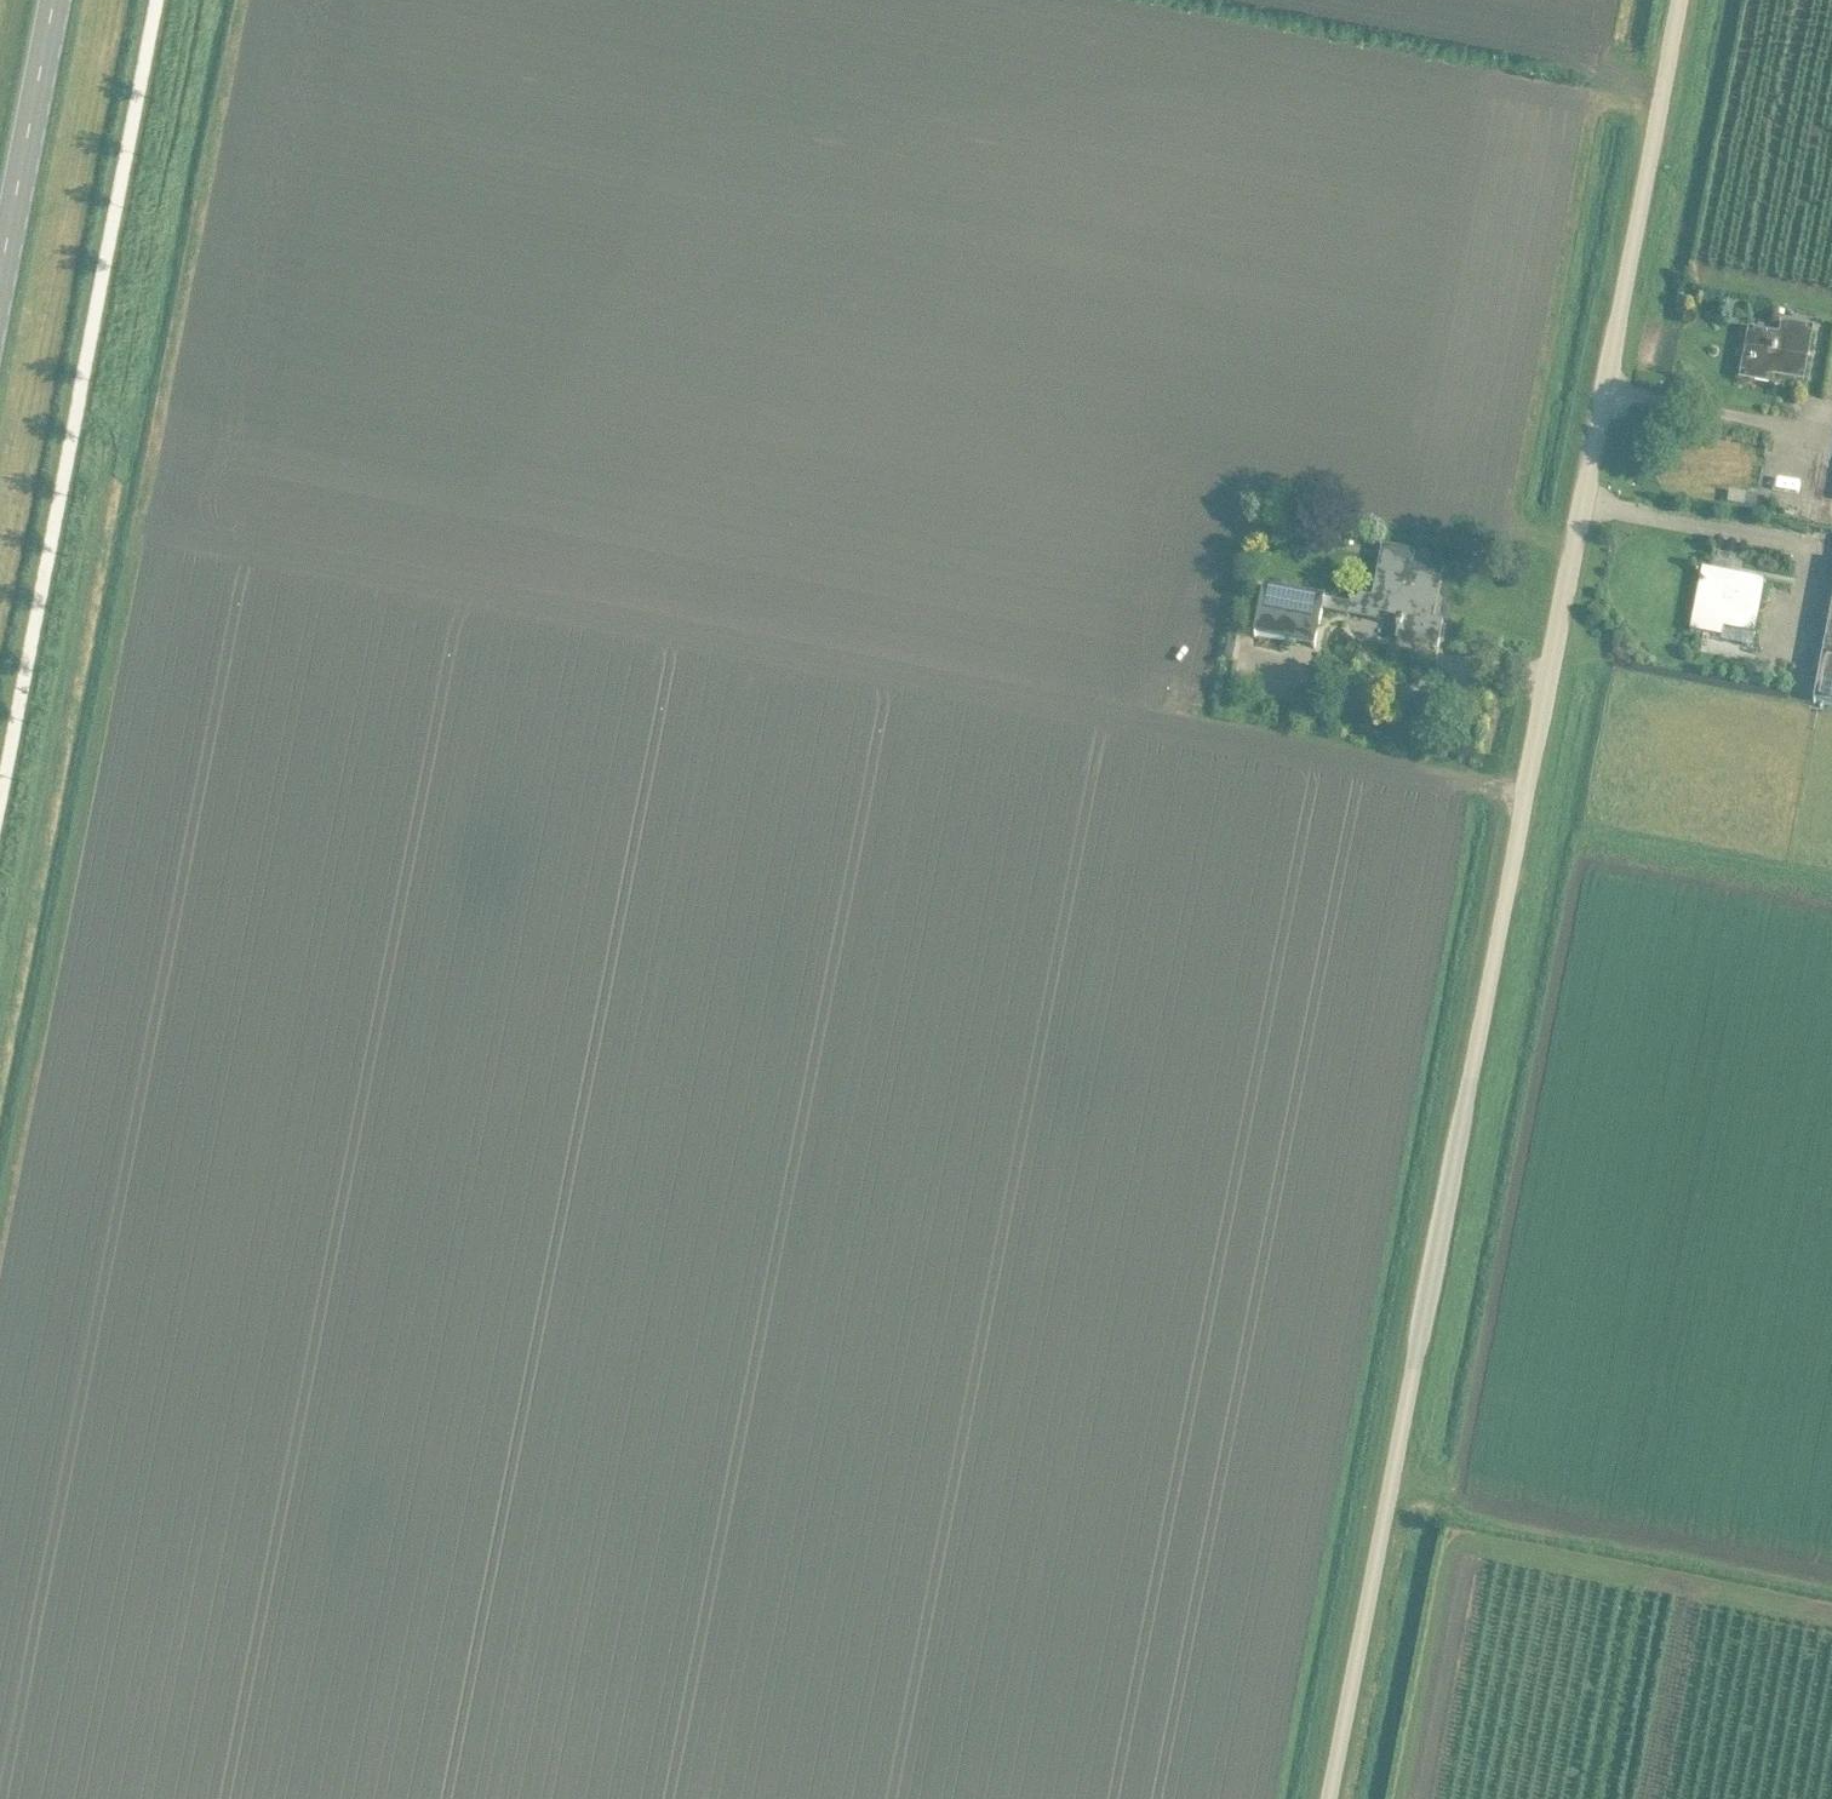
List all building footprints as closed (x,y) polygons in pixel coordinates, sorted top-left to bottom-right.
[(1803,380),(1813,327),(1781,320),(1778,333),(1748,327),(1738,377),(1770,383),(1772,374),(1803,380)] [(1752,472),(1771,475),(1773,462),(1755,459),(1752,472)] [(1437,647),(1442,620),(1433,617),(1442,569),(1412,563),(1414,551),(1382,545),(1372,597),(1362,595),(1349,604),(1325,600),(1325,599),(1263,588),(1254,637),(1315,648),(1322,610),(1364,617),(1371,611),(1377,619),(1395,623),(1395,625),(1396,627),(1397,627),(1395,639),(1437,647)] [(1754,633),(1765,579),(1702,567),(1689,630),(1721,636),(1723,627),(1754,633)] [(1813,702),(1831,706),(1831,602),(1813,702)]
